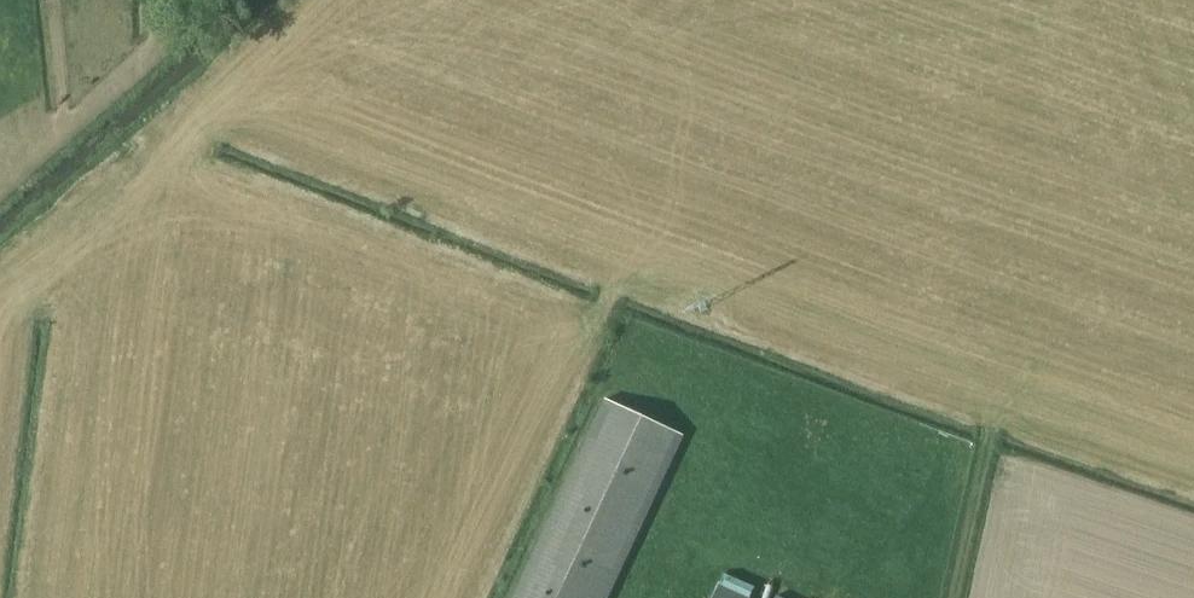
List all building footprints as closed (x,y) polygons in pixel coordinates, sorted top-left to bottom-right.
[(666,440),(585,406),(505,597),(600,597),(666,440)] [(647,585),(628,576),(617,597),(640,597),(647,585)] [(717,586),(712,597),(743,597),(717,586)]
